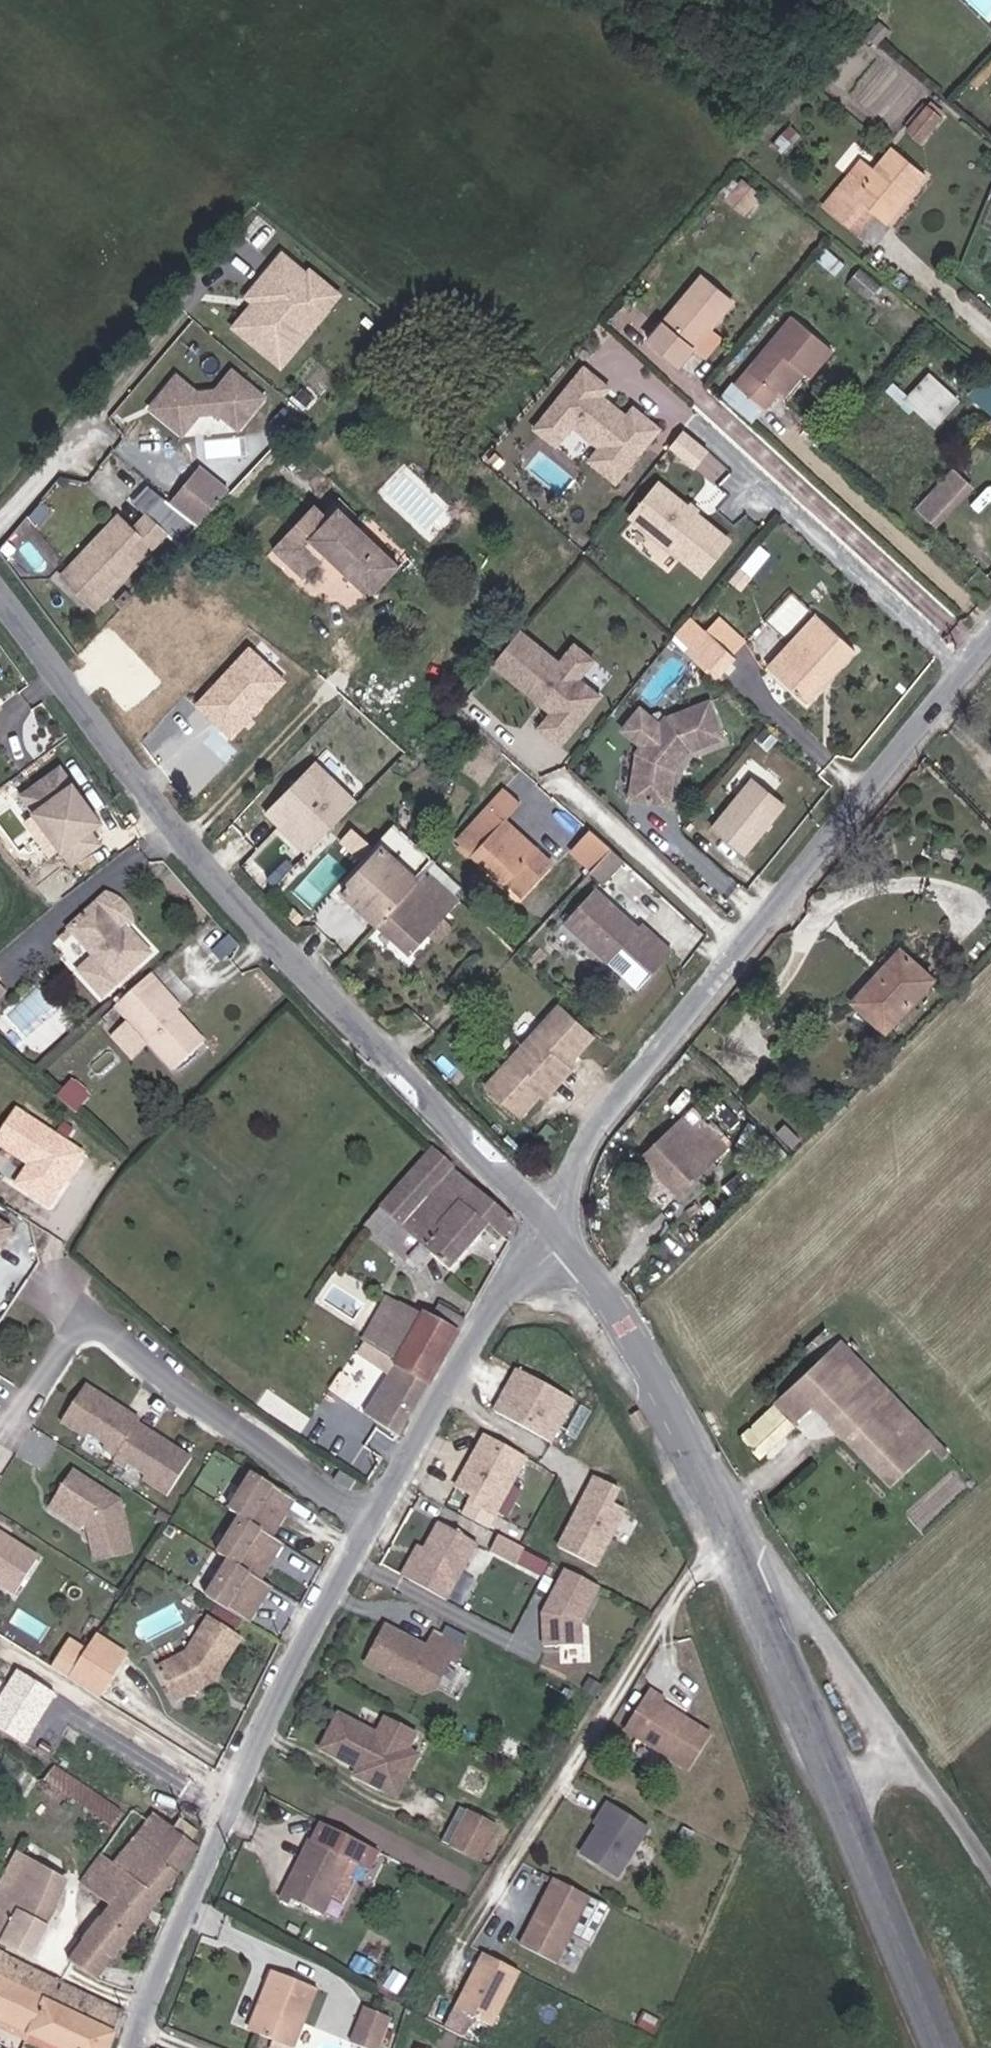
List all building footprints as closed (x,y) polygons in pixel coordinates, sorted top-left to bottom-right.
[(911,151),(929,130),(918,120),(900,141),(911,151)] [(884,234),(922,188),(890,161),(861,196),(850,188),(826,215),(846,232),(862,215),(872,224),(884,234)] [(727,196),(746,212),(764,192),(745,176),(727,196)] [(857,243),(872,224),(862,215),(846,232),(857,243)] [(269,238),(260,230),(249,242),(258,250),(269,238)] [(271,372),(319,314),(288,288),(296,278),(276,262),(245,299),(255,307),(255,313),(233,339),(271,372)] [(298,280),(296,278),(288,288),(319,314),(331,301),(301,276),(298,280)] [(706,289),(649,355),(680,383),(737,318),(706,289)] [(255,307),(245,299),(240,304),(244,308),(244,314),(227,334),(233,339),(255,313),(255,307)] [(807,389),(835,358),(799,328),(737,398),(763,420),(797,383),(807,389)] [(584,368),(533,431),(556,449),(572,430),(596,450),(586,463),(615,486),(661,429),(632,406),(626,414),(605,397),(611,390),(584,368)] [(986,372),(971,395),(990,408),(990,376),(986,372)] [(227,435),(253,404),(223,378),(206,399),(187,401),(167,384),(141,415),(171,441),(188,421),(207,418),(227,435)] [(944,419),(915,391),(896,409),(886,402),(876,412),(892,428),(898,422),(921,442),(944,419)] [(684,431),(668,449),(693,471),(709,452),(684,431)] [(978,447),(990,459),(990,433),(978,447)] [(200,464),(171,497),(199,521),(228,487),(200,464)] [(946,484),(934,497),(952,516),(964,502),(946,484)] [(626,530),(694,587),(722,554),(653,496),(626,530)] [(934,497),(912,521),(930,539),(952,516),(934,497)] [(356,605),(388,572),(326,514),(320,519),(304,505),(259,553),(290,583),(310,562),(356,605)] [(85,608),(150,542),(132,524),(118,538),(104,524),(73,553),(80,558),(66,574),(66,591),(85,608)] [(735,661),(690,618),(661,652),(674,664),(693,645),(723,673),(735,661)] [(806,627),(785,650),(791,655),(761,689),(796,720),(847,665),(806,627)] [(550,675),(511,642),(484,675),(531,714),(534,710),(541,715),(537,719),(542,723),(528,740),(547,757),(590,709),(569,691),(575,684),(556,668),(550,675)] [(674,664),(703,694),(723,673),(693,645),(674,664)] [(252,648),(196,709),(233,743),(289,682),(252,648)] [(791,655),(785,650),(755,684),(761,689),(791,655)] [(556,668),(575,684),(585,672),(565,656),(556,668)] [(531,714),(537,719),(541,715),(534,710),(531,714)] [(705,754),(694,719),(644,737),(628,723),(610,744),(625,754),(618,811),(655,817),(661,785),(675,765),(705,754)] [(317,762),(266,814),(308,855),(359,804),(317,762)] [(753,779),(711,829),(746,858),(787,808),(753,779)] [(12,808),(64,875),(90,855),(79,841),(90,832),(48,780),(12,808)] [(511,905),(532,883),(486,838),(507,817),(492,803),(442,857),(487,900),(497,891),(511,905)] [(401,963),(457,902),(392,840),(337,899),(401,963)] [(601,885),(611,875),(600,864),(590,874),(601,885)] [(589,898),(601,885),(590,874),(578,887),(589,898)] [(41,909),(47,916),(59,907),(53,899),(41,909)] [(101,999),(152,955),(130,930),(123,937),(97,907),(71,930),(95,957),(78,973),(101,999)] [(931,950),(904,922),(873,954),(870,951),(844,977),(872,1007),(931,950)] [(603,966),(561,925),(531,957),(573,1000),(589,984),(604,999),(623,979),(607,962),(603,966)] [(221,963),(236,948),(227,938),(211,953),(221,963)] [(637,992),(623,979),(604,999),(618,1013),(637,992)] [(154,1096),(185,1069),(137,1015),(141,1012),(127,996),(92,1026),(154,1096)] [(577,1051),(544,1017),(473,1100),(508,1131),(533,1102),(538,1106),(558,1084),(553,1080),(577,1051)] [(81,1047),(96,1034),(90,1028),(76,1041),(81,1047)] [(74,1113),(87,1098),(68,1082),(55,1097),(74,1113)] [(708,1143),(681,1112),(672,1121),(663,1110),(620,1149),(656,1190),(708,1143)] [(49,1208),(84,1155),(17,1112),(0,1138),(0,1148),(29,1167),(16,1187),(49,1208)] [(484,1252),(497,1236),(486,1225),(420,1164),(367,1222),(370,1226),(358,1241),(403,1284),(415,1270),(434,1287),(472,1243),(484,1252)] [(321,1425),(376,1460),(443,1345),(426,1333),(418,1342),(408,1336),(405,1339),(383,1325),(321,1425)] [(850,1336),(785,1401),(807,1421),(827,1398),(911,1481),(953,1438),(850,1336)] [(529,1434),(553,1392),(497,1360),(473,1402),(529,1434)] [(620,1390),(629,1404),(639,1398),(631,1384),(620,1390)] [(782,1448),(807,1421),(785,1401),(760,1429),(782,1448)] [(148,1516),(172,1480),(118,1444),(120,1440),(67,1405),(41,1443),(67,1459),(69,1455),(86,1465),(83,1470),(96,1478),(94,1481),(106,1489),(109,1485),(125,1495),(123,1500),(148,1516)] [(506,1449),(464,1425),(433,1478),(450,1488),(448,1492),(474,1507),(506,1449)] [(603,1481),(610,1466),(584,1454),(548,1529),(588,1548),(616,1487),(603,1481)] [(623,1472),(610,1466),(603,1481),(616,1487),(623,1472)] [(102,1522),(55,1492),(32,1529),(46,1538),(49,1532),(69,1545),(71,1580),(107,1577),(102,1522)] [(187,1617),(230,1644),(252,1608),(242,1602),(265,1566),(254,1559),(278,1521),(235,1495),(212,1531),(222,1538),(199,1575),(210,1581),(187,1617)] [(394,1540),(385,1556),(429,1580),(460,1523),(421,1502),(399,1543),(394,1540)] [(492,1517),(504,1524),(513,1511),(501,1503),(492,1517)] [(632,1541),(645,1518),(629,1509),(616,1532),(632,1541)] [(508,1528),(482,1516),(475,1531),(501,1543),(508,1528)] [(0,1536),(0,1581),(9,1588),(33,1553),(5,1534),(3,1538),(0,1536)] [(586,1565),(552,1549),(530,1594),(533,1627),(571,1624),(569,1602),(586,1565)] [(373,1612),(354,1648),(397,1672),(408,1678),(420,1674),(435,1644),(442,1648),(449,1634),(421,1618),(412,1634),(373,1612)] [(69,1678),(100,1696),(127,1652),(96,1633),(69,1678)] [(198,1700),(224,1658),(190,1638),(169,1672),(140,1689),(159,1722),(198,1700)] [(592,1678),(598,1665),(586,1659),(580,1672),(592,1678)] [(0,1687),(0,1726),(24,1742),(57,1694),(15,1665),(0,1687)] [(641,1678),(615,1719),(681,1760),(704,1722),(653,1690),(655,1687),(641,1678)] [(346,1755),(377,1706),(368,1702),(360,1717),(321,1698),(303,1733),(346,1755)] [(400,1717),(377,1706),(346,1755),(349,1764),(369,1774),(377,1756),(387,1752),(396,1734),(392,1733),(400,1717)] [(404,1739),(396,1734),(387,1752),(377,1756),(369,1774),(383,1782),(404,1739)] [(57,1765),(47,1781),(114,1822),(124,1805),(57,1765)] [(501,1796),(473,1783),(456,1819),(483,1832),(501,1796)] [(593,1811),(573,1844),(610,1867),(639,1820),(598,1795),(589,1809),(593,1811)] [(367,1834),(309,1806),(272,1886),(310,1904),(337,1850),(355,1858),(367,1834)] [(483,1832),(456,1819),(449,1834),(477,1847),(483,1832)] [(131,1837),(113,1825),(85,1868),(121,1894),(144,1865),(156,1842),(138,1829),(131,1837)] [(144,1865),(161,1879),(181,1851),(161,1835),(156,1842),(144,1865)] [(52,1975),(80,1994),(161,1879),(144,1865),(121,1894),(85,1868),(66,1897),(92,1917),(52,1975)] [(15,1976),(37,1938),(49,1894),(0,1866),(0,1968),(15,1976)] [(582,1934),(602,1899),(547,1868),(511,1932),(548,1952),(564,1924),(582,1934)] [(483,2012),(513,1958),(478,1939),(437,2014),(456,2024),(466,2005),(483,2012)] [(301,1982),(258,1961),(235,2020),(277,2039),(301,1982)] [(11,2046),(30,2009),(92,2044),(98,2032),(0,1978),(0,2041),(11,2046)] [(381,2002),(353,1992),(342,2028),(368,2039),(381,2002)] [(92,2044),(30,2009),(11,2046),(14,2047),(90,2047),(92,2044)]
